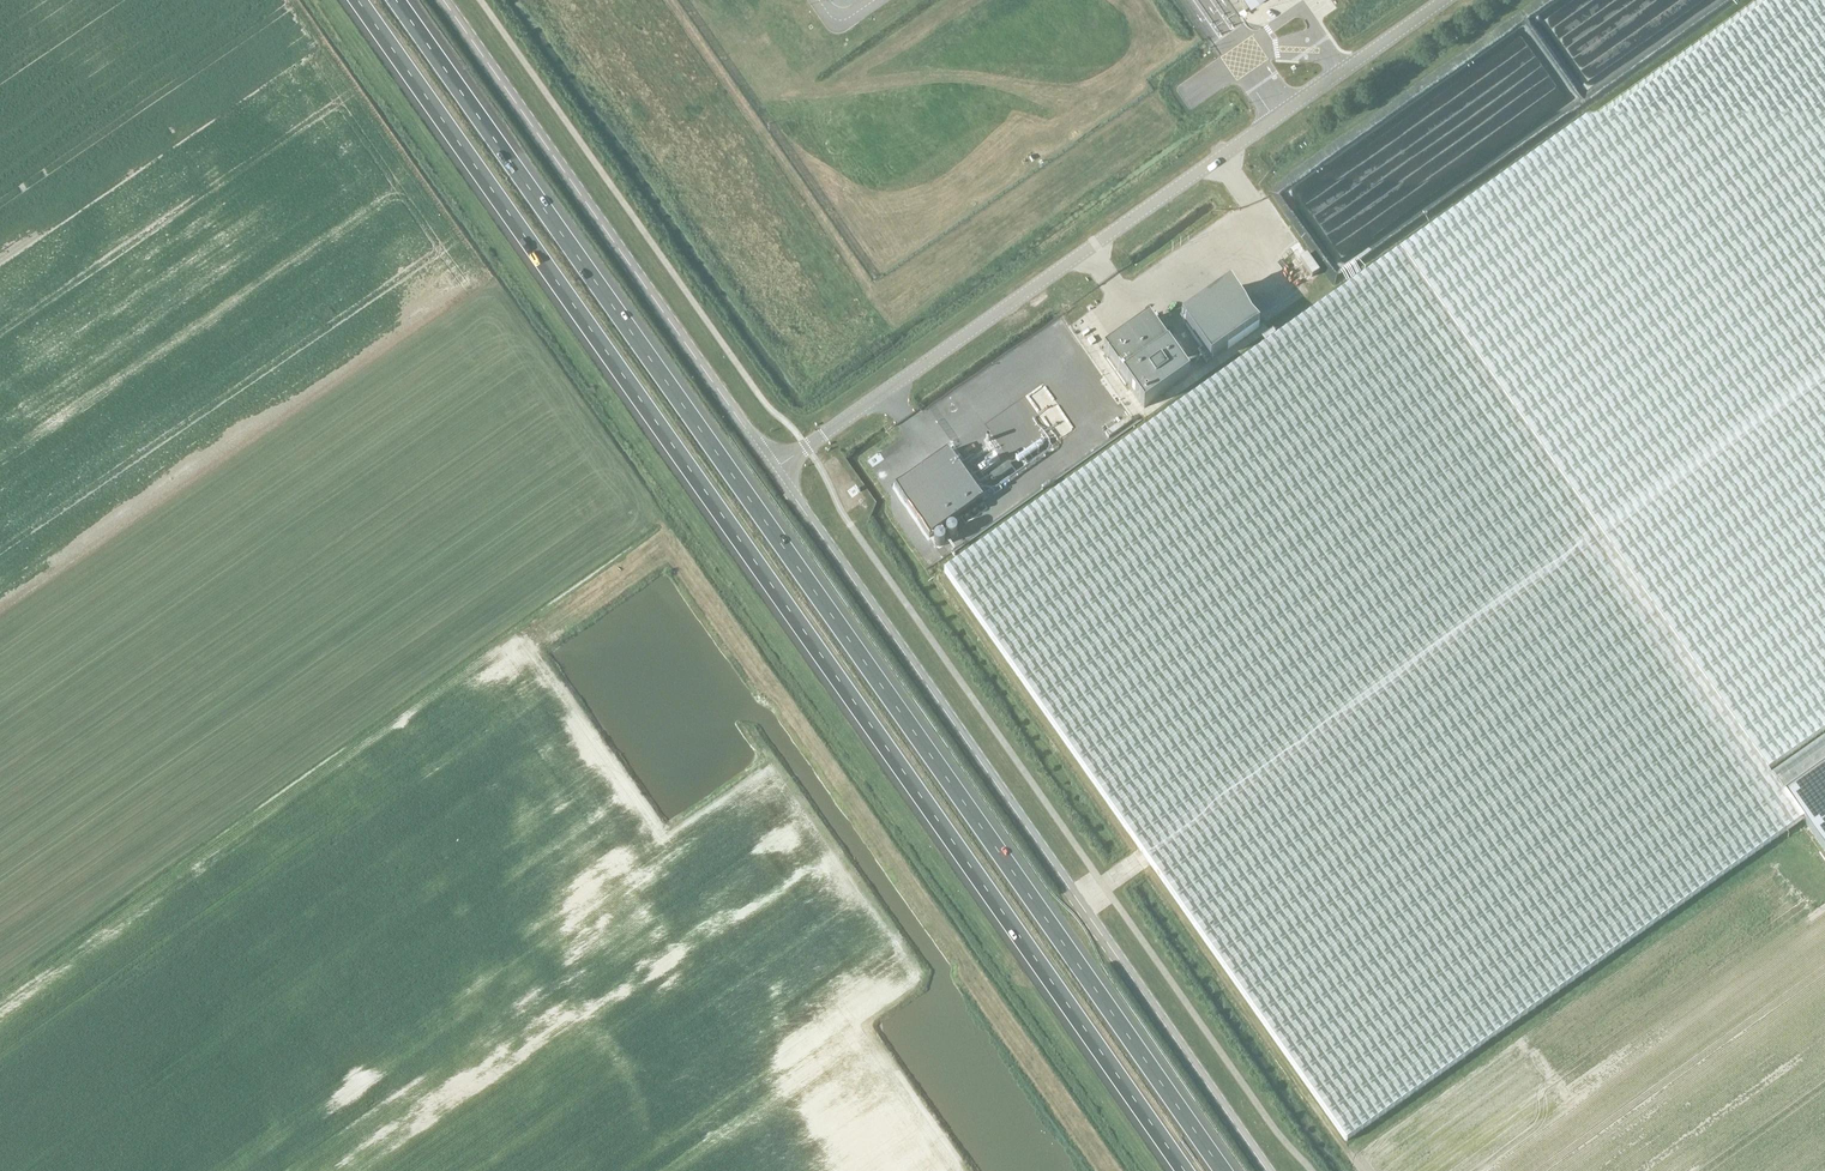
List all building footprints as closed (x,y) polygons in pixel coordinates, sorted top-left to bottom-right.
[(1767,771),(1824,730),(1824,0),(1756,0),(944,572),(1345,1141),(1802,819),(1824,852),(1824,738),(1770,777),(1767,771)] [(1254,9),(1266,0),(1248,0),(1254,9)] [(1280,43),(1303,27),(1300,21),(1276,38),(1280,43)] [(1167,30),(1161,35),(1167,43),(1173,38),(1167,30)] [(1160,49),(1167,64),(1183,57),(1176,42),(1160,49)] [(1312,277),(1320,271),(1307,254),(1299,259),(1312,277)] [(1232,288),(1183,323),(1202,350),(1198,353),(1206,365),(1259,327),(1232,288)] [(1149,319),(1104,351),(1144,408),(1189,377),(1149,319)] [(948,451),(893,489),(928,539),(982,501),(948,451)]
